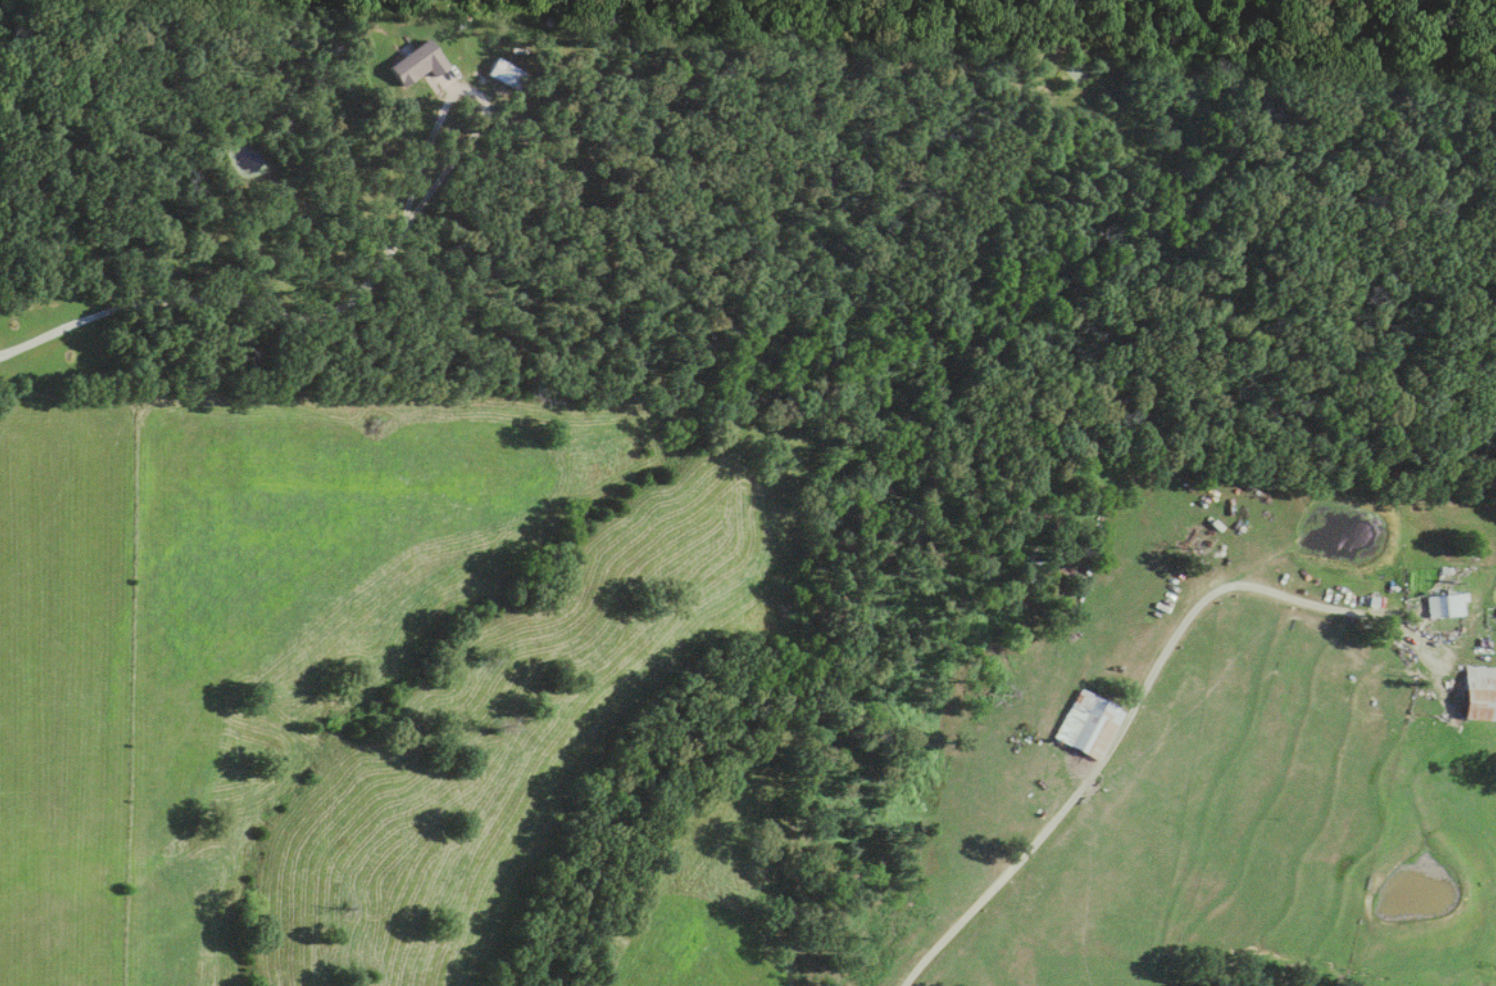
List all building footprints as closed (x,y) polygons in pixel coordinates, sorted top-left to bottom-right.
[(527,74),(496,59),(487,76),(518,92),(527,74)] [(1468,595),(1426,597),(1427,619),(1463,618),(1462,605),(1468,604),(1468,595)] [(1495,669),(1463,668),(1461,721),(1494,722),(1495,669)] [(1121,711),(1075,691),(1053,743),(1099,763),(1121,711)]
